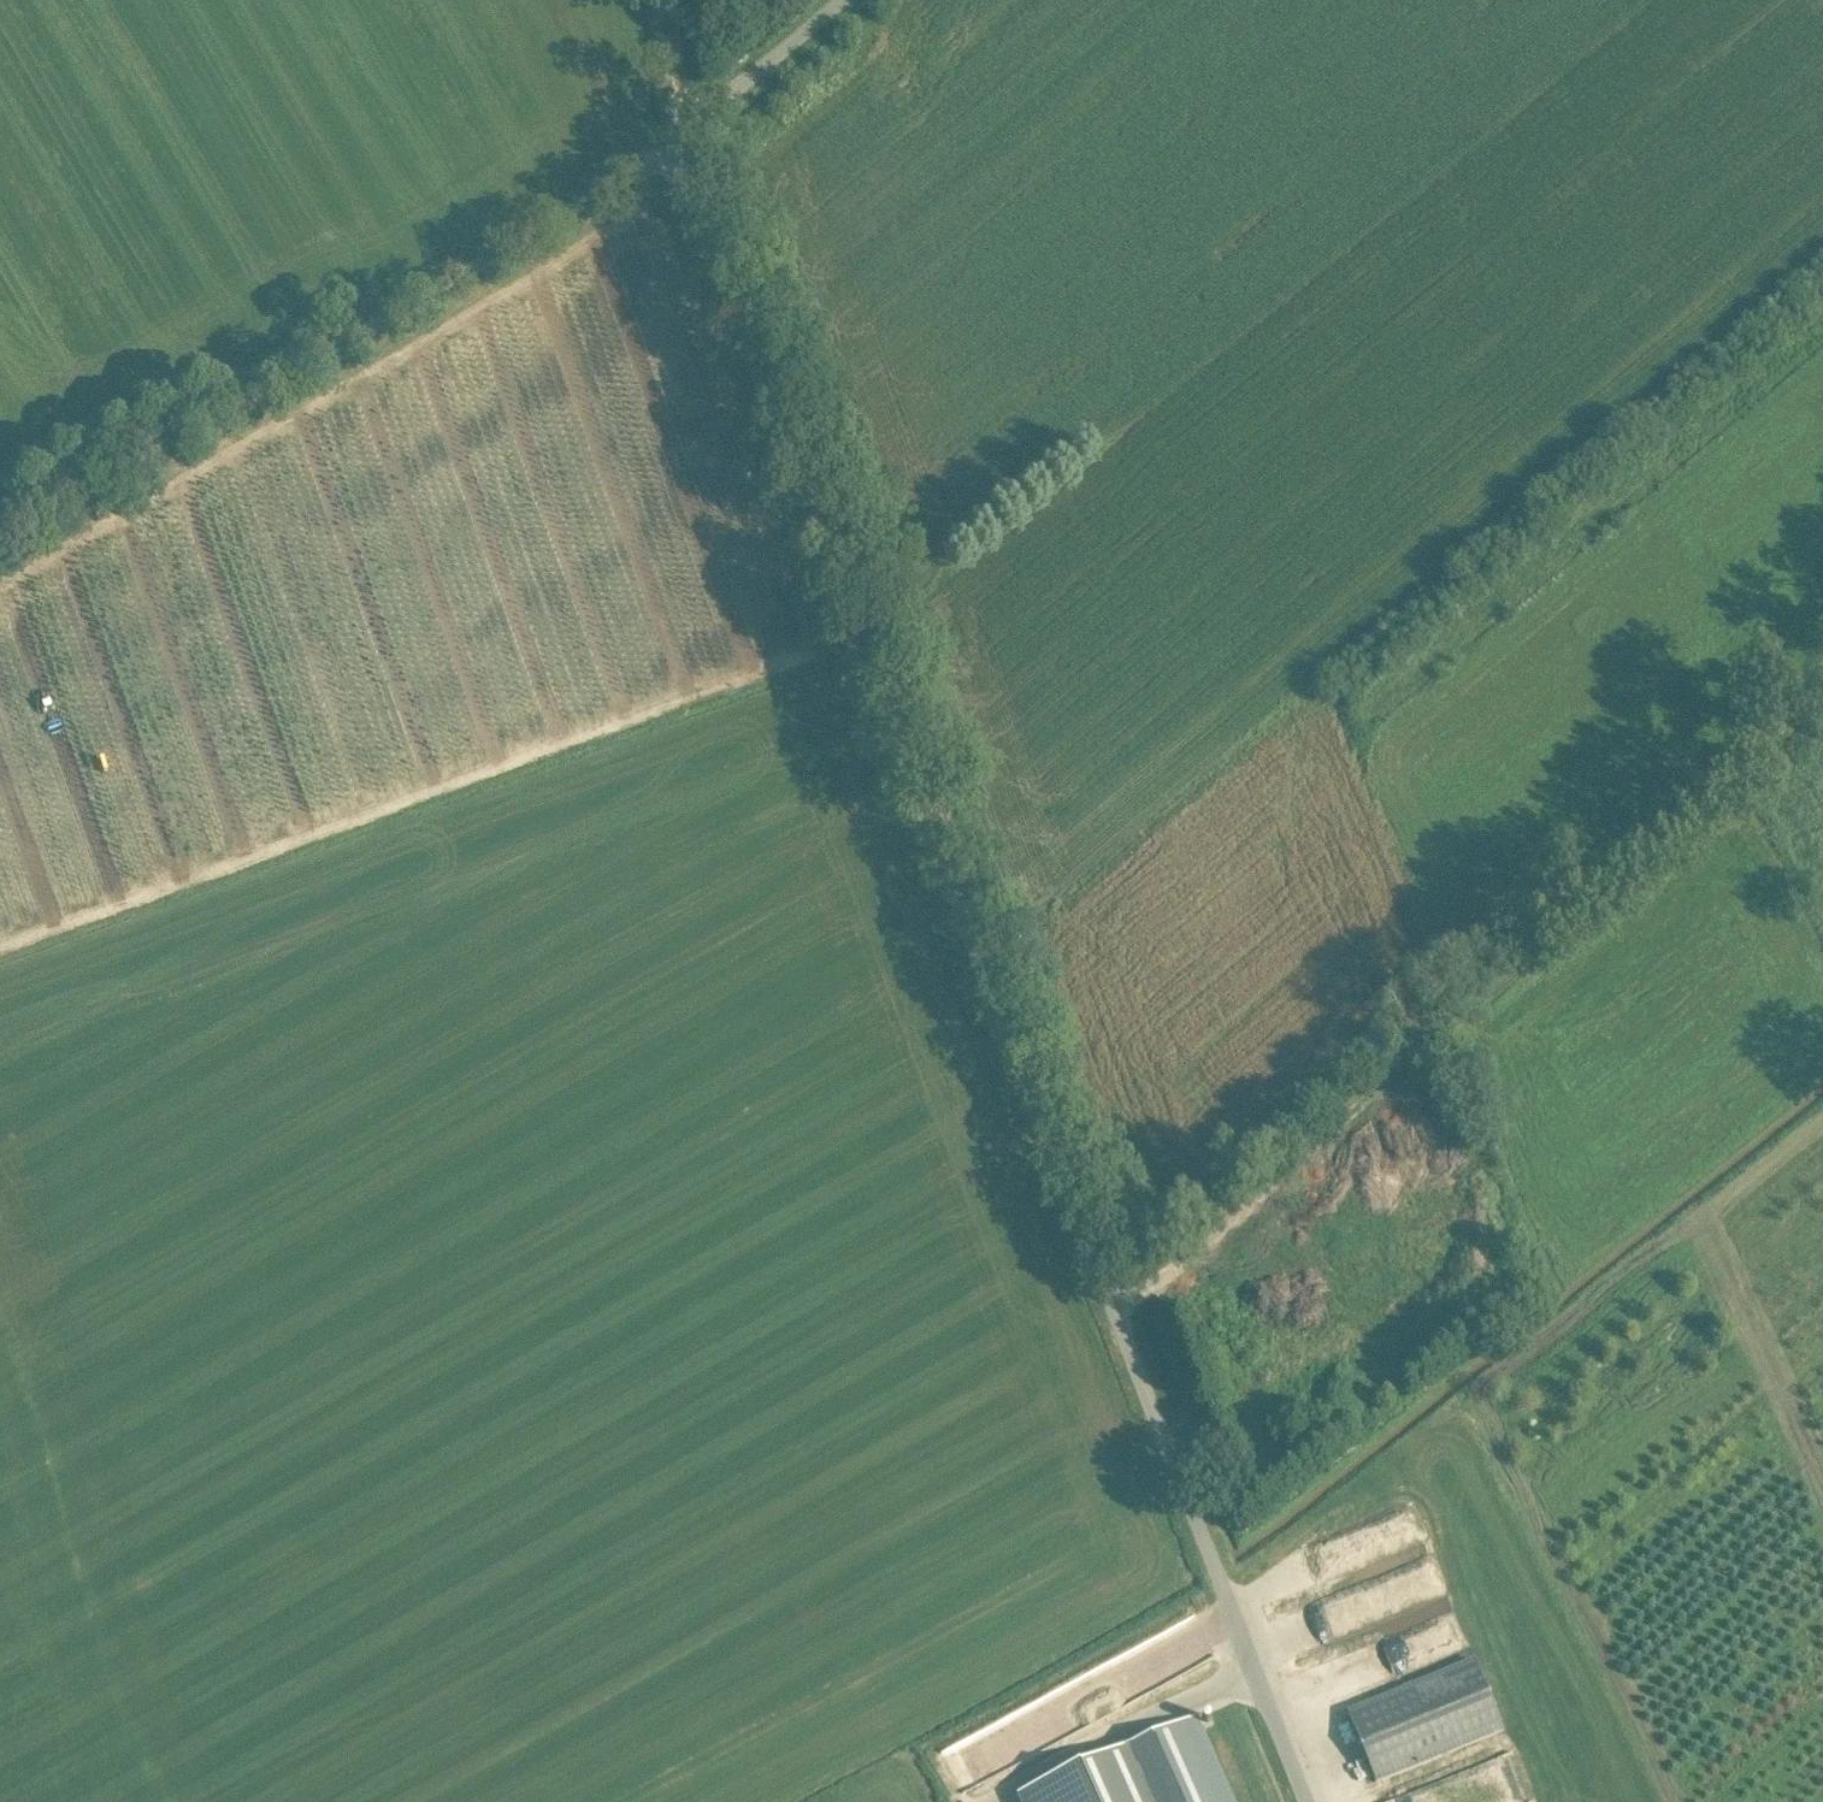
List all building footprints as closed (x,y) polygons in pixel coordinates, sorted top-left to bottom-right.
[(1348,1715),(1376,1783),(1504,1731),(1476,1662),(1348,1715)] [(1024,1796),(1026,1801),(1234,1801),(1206,1740),(1199,1724),(1197,1720),(1175,1729),(1106,1760),(1096,1765),(1024,1796)]
